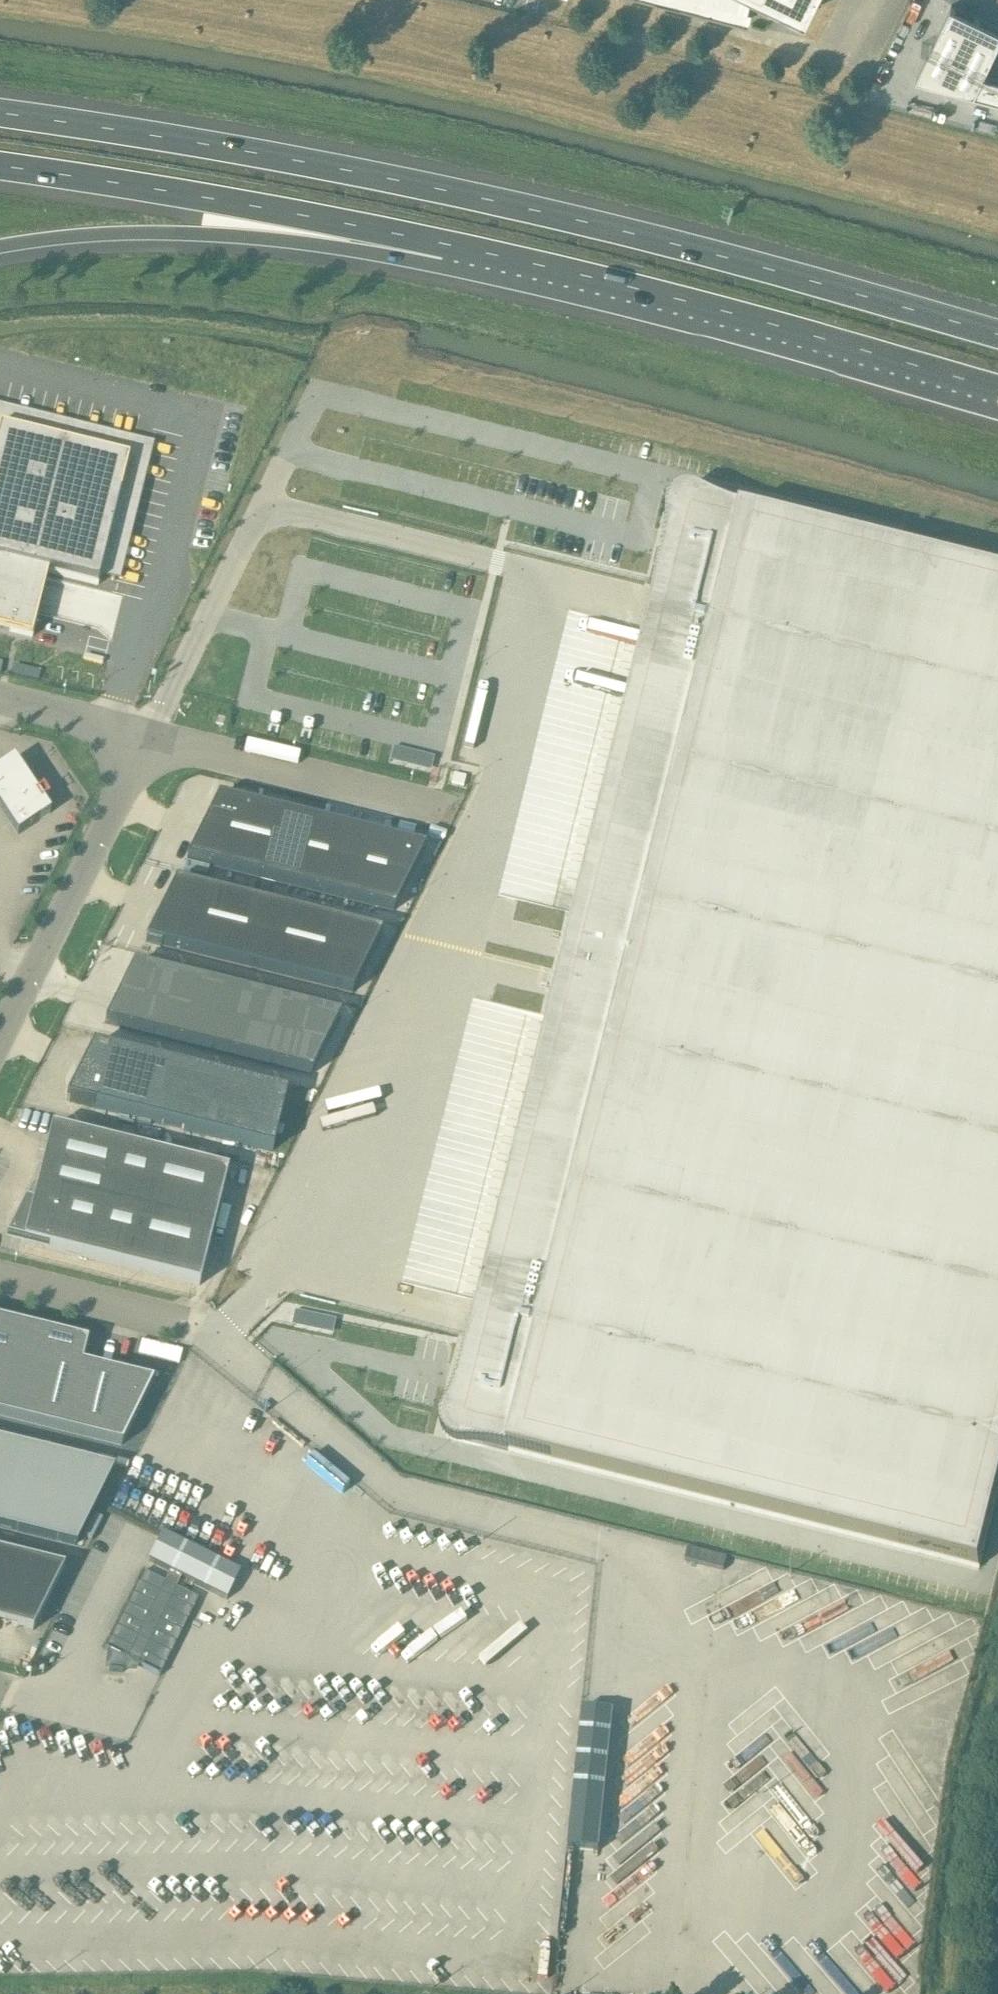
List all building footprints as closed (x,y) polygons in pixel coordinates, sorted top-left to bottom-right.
[(746,19),(750,4),(746,3),(747,0),(673,0),(746,19)] [(801,16),(808,0),(768,0),(801,16)] [(917,75),(997,96),(997,74),(984,71),(997,43),(997,26),(951,4),(917,75)] [(0,426),(0,628),(3,629),(33,637),(37,619),(8,611),(19,565),(99,584),(130,458),(0,426)] [(442,1424),(442,1429),(443,1433),(445,1437),(448,1440),(451,1443),(455,1446),(459,1447),(462,1448),(467,1447),(472,1448),(476,1448),(481,1448),(485,1448),(490,1449),(500,1450),(505,1451),(510,1452),(731,1507),(980,1569),(997,1496),(997,576),(969,569),(743,513),(735,511),(733,510),(729,508),(724,507),(720,505),(716,503),(712,501),(708,499),(704,497),(699,495),(696,494),(687,493),(679,496),(676,499),(673,502),(670,506),(669,510),(668,514),(668,518),(668,523),(668,527),(668,532),(668,537),(667,541),(667,546),(666,551),(665,556),(664,560),(663,566),(656,597),(657,597),(653,613),(651,612),(645,635),(481,1298),(475,1322),(477,1322),(473,1337),(471,1337),(461,1377),(458,1387),(456,1392),(454,1396),(452,1400),(450,1404),(448,1408),(446,1412),(444,1416),(442,1424)] [(19,835),(50,814),(14,759),(0,769),(0,806),(19,835)] [(394,912),(426,848),(218,796),(186,860),(394,912)] [(382,934),(176,882),(146,942),(353,994),(382,934)] [(340,1017),(135,966),(105,1025),(310,1076),(340,1017)] [(93,1047),(66,1101),(96,1109),(272,1152),(287,1096),(109,1052),(93,1047)] [(228,1172),(52,1128),(33,1203),(25,1201),(7,1238),(200,1286),(228,1172)] [(88,1343),(0,1321),(0,1416),(122,1446),(153,1382),(82,1365),(88,1343)] [(0,1441),(0,1527),(76,1546),(114,1469),(0,1441)] [(198,1600),(177,1589),(182,1578),(213,1594),(227,1601),(240,1574),(162,1535),(149,1561),(171,1572),(165,1583),(143,1572),(105,1649),(160,1677),(198,1600)] [(724,1566),(726,1555),(686,1550),(685,1561),(724,1566)] [(0,1552),(0,1623),(33,1631),(65,1568),(0,1552)] [(944,1655),(911,1671),(909,1666),(897,1672),(911,1701),(956,1679),(944,1655)] [(599,1852),(614,1712),(583,1709),(569,1849),(599,1852)]
